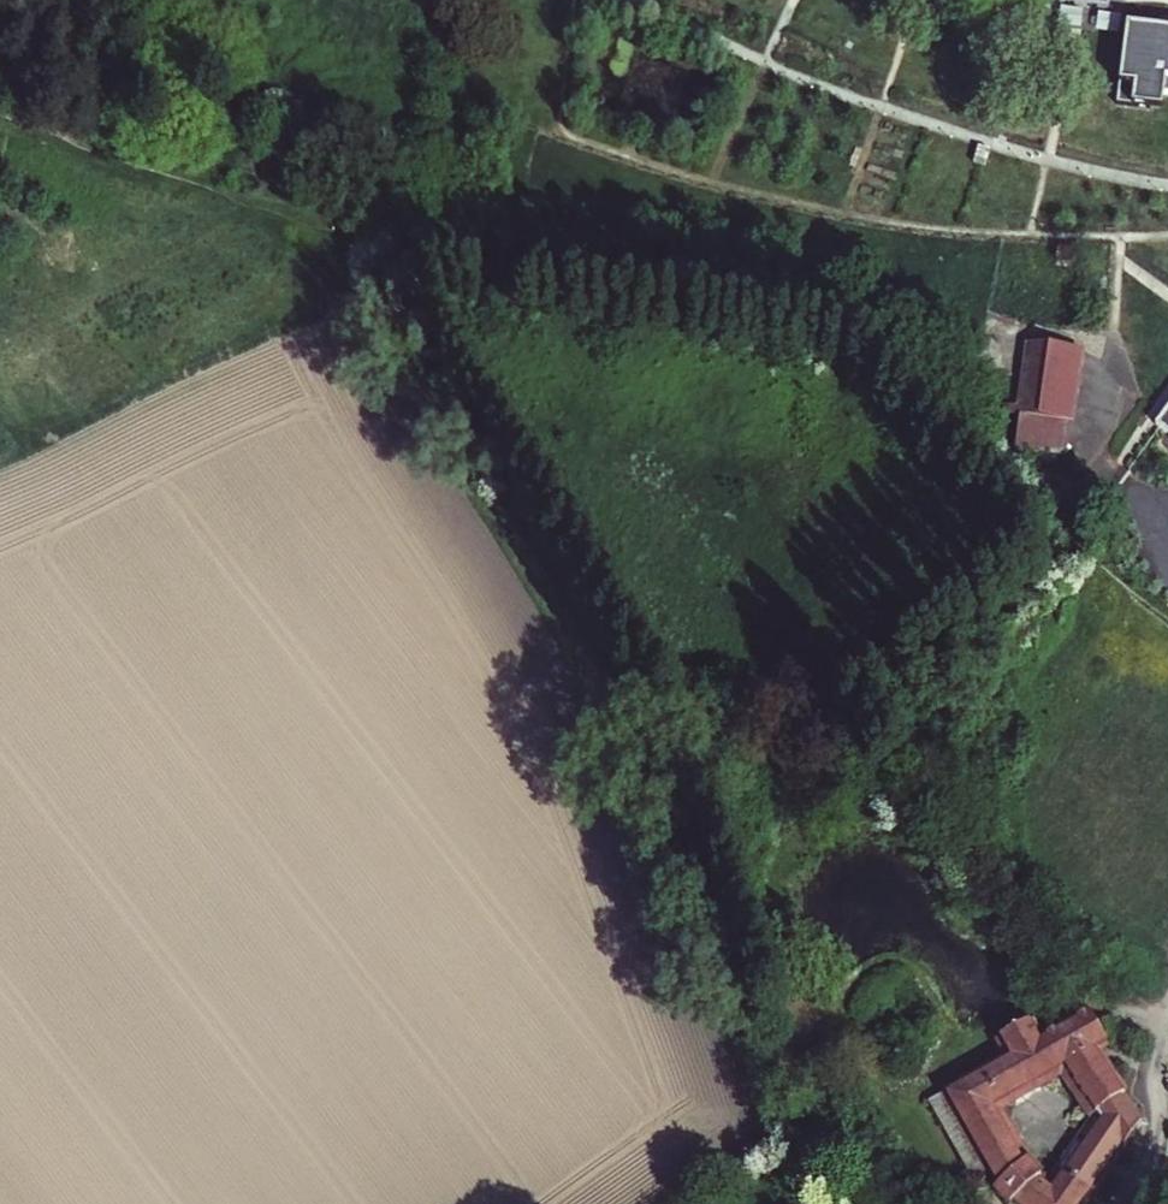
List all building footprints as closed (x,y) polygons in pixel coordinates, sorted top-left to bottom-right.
[(1058,5),(1081,8),(1107,11),(1108,0),(1058,0),(1058,5)] [(1125,26),(1115,105),(1161,111),(1163,94),(1167,95),(1167,22),(1159,21),(1158,30),(1125,26)] [(1079,353),(1030,346),(1020,416),(1069,423),(1079,353)] [(1154,427),(1167,437),(1167,408),(1154,427)] [(1041,1041),(1029,1022),(998,1040),(1009,1059),(929,1104),(975,1186),(989,1178),(998,1188),(996,1189),(1010,1203),(1011,1203),(1012,1203),(1083,1203),(1140,1122),(1122,1097),(1124,1096),(1095,1052),(1107,1045),(1089,1014),(1041,1041)] [(1055,1169),(1062,1175),(1073,1159),(1083,1165),(1106,1132),(1093,1114),(1055,1169)]
